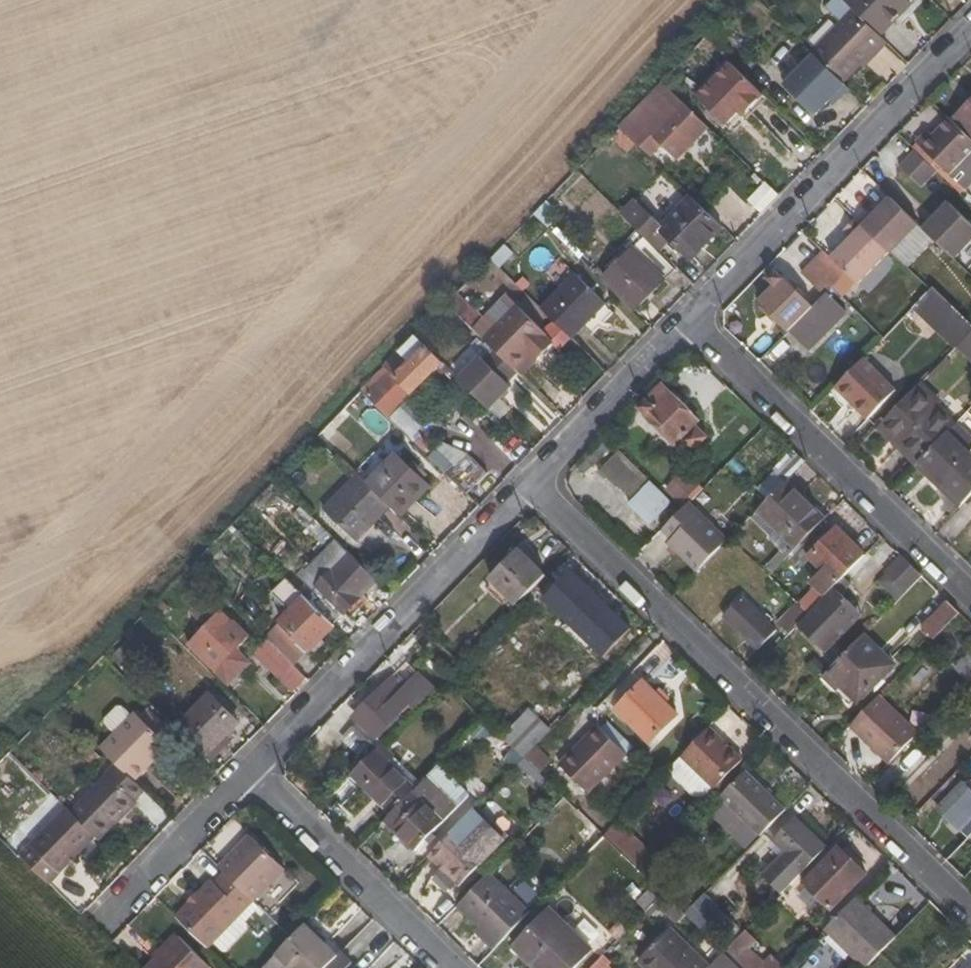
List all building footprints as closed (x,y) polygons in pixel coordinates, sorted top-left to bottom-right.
[(854,9),(882,37),(918,0),(845,0),(854,9)] [(882,37),(854,9),(811,53),(845,85),(861,67),(874,52),(878,56),(890,43),(882,37)] [(861,67),(864,70),(878,56),(874,52),(861,67)] [(809,54),(779,86),(816,120),(846,89),(809,54)] [(733,64),(730,62),(714,78),(717,81),(733,64)] [(714,78),(697,96),(726,124),(738,111),(742,116),(763,95),(733,64),(717,81),(714,78)] [(709,128),(661,82),(618,126),(651,157),(662,147),(677,161),(709,128)] [(956,118),(970,133),(970,103),(956,118)] [(726,124),(730,128),(742,116),(738,111),(726,124)] [(970,154),(970,140),(950,120),(932,137),(927,131),(916,142),(950,176),(970,154)] [(919,188),(935,172),(913,151),(898,168),(919,188)] [(752,198),(763,208),(776,194),(766,184),(752,198)] [(661,226),(635,201),(622,214),(660,252),(671,241),(692,261),(723,228),(690,196),(661,226)] [(890,255),(917,225),(890,199),(862,228),(887,253),(890,255)] [(949,204),(924,230),(954,260),(970,241),(970,225),(949,204)] [(844,232),(851,239),(830,260),(844,275),(856,286),(887,253),(862,228),(854,221),(844,232)] [(676,270),(643,239),(604,279),(636,310),(676,270)] [(824,254),(803,274),(825,296),(828,293),(832,289),(844,275),(830,260),(824,254)] [(769,321),(774,317),(789,334),(792,332),(814,307),(776,271),(767,279),(774,286),(758,301),(761,303),(757,308),(769,321)] [(606,304),(574,273),(540,308),(572,338),(606,304)] [(928,292),(917,303),(959,343),(964,338),(970,331),(970,325),(932,287),(928,292)] [(846,311),(828,293),(825,296),(814,307),(792,332),(810,349),(846,311)] [(554,343),(516,306),(483,340),(494,350),(515,370),(531,355),(538,362),(554,343)] [(443,364),(425,346),(409,363),(395,376),(411,394),(443,364)] [(479,356),(458,378),(488,409),(510,387),(506,383),(517,373),(515,370),(494,350),(484,360),(479,356)] [(409,363),(401,355),(363,394),(388,419),(411,394),(395,376),(409,363)] [(517,373),(522,378),(538,362),(531,355),(515,370),(517,373)] [(895,390),(862,358),(834,388),(867,419),(895,390)] [(940,403),(920,383),(915,388),(935,408),(940,403)] [(676,398),(662,384),(638,409),(676,446),(681,441),(691,452),(707,435),(696,424),(699,421),(687,408),(691,403),(680,393),(676,398)] [(935,408),(915,388),(879,424),(918,463),(950,431),(954,426),(935,408)] [(941,485),(970,453),(950,431),(918,463),(941,485)] [(419,433),(411,441),(467,496),(489,473),(465,451),(439,445),(435,449),(419,433)] [(785,481),(804,462),(792,450),(774,469),(785,481)] [(431,486),(396,452),(366,483),(391,507),(402,517),(431,486)] [(605,469),(634,498),(650,483),(620,453),(605,469)] [(941,485),(960,505),(970,494),(970,453),(941,485)] [(391,507),(366,483),(356,474),(323,509),(356,541),(391,507)] [(796,548),(825,518),(785,481),(756,510),(796,548)] [(649,526),(671,504),(650,483),(634,498),(628,505),(649,526)] [(730,539),(732,536),(694,498),(666,528),(675,538),(671,543),(699,570),(730,539)] [(302,579),(304,583),(297,589),(333,624),(343,612),(352,620),(370,601),(365,596),(378,582),(300,506),(292,514),(328,551),(302,579)] [(837,527),(808,557),(836,585),(839,582),(866,555),(837,527)] [(491,581),(509,599),(517,606),(545,576),(519,549),(490,579),(491,581)] [(906,592),(921,576),(902,557),(887,573),(906,592)] [(631,630),(569,571),(543,600),(604,659),(631,630)] [(271,593),(289,611),(263,638),(270,646),(293,668),(309,648),(312,649),(335,626),(333,624),(297,589),(285,578),(271,593)] [(486,587),(503,605),(509,599),(491,581),(486,587)] [(836,585),(807,614),(797,626),(814,643),(852,603),(842,593),(845,589),(839,582),(836,585)] [(775,630),(742,598),(724,618),(756,649),(775,630)] [(947,601),(922,628),(933,639),(959,612),(947,601)] [(776,623),(786,633),(806,613),(795,603),(776,623)] [(819,648),(858,609),(852,603),(814,643),(819,648)] [(234,625),(221,612),(194,640),(205,652),(200,657),(214,671),(248,636),(236,622),(234,625)] [(895,664),(864,635),(823,677),(836,688),(839,685),(858,703),(895,664)] [(258,658),(280,680),(293,668),(270,646),(258,658)] [(954,667),(968,681),(970,678),(970,650),(954,667)] [(376,740),(394,721),(398,726),(436,688),(421,672),(405,687),(394,676),(377,692),(379,695),(356,719),(376,740)] [(678,715),(642,681),(615,709),(650,743),(678,715)] [(239,722),(209,693),(175,728),(205,758),(226,737),(239,722)] [(917,735),(877,696),(850,725),(889,763),(917,735)] [(523,759),(536,746),(551,729),(530,708),(502,737),(523,759)] [(169,745),(136,714),(101,749),(115,763),(134,782),(169,745)] [(370,744),(353,727),(341,739),(359,757),(370,744)] [(588,793),(627,755),(598,727),(559,765),(588,793)] [(735,765),(741,759),(707,727),(672,764),(673,775),(694,794),(703,795),(713,785),(714,786),(735,765)] [(231,743),(226,737),(205,758),(210,763),(231,743)] [(394,756),(382,743),(345,782),(357,795),(361,792),(386,818),(416,788),(390,761),(394,756)] [(540,774),(552,762),(536,746),(523,759),(540,774)] [(104,775),(105,776),(70,812),(94,838),(100,841),(134,805),(133,805),(145,792),(134,782),(115,763),(104,775)] [(416,788),(386,818),(385,819),(415,849),(469,794),(439,764),(416,788)] [(743,772),(735,765),(714,786),(722,793),(743,772)] [(759,836),(785,809),(745,770),(743,772),(722,793),(719,796),(759,836)] [(938,808),(968,837),(970,834),(970,792),(962,783),(938,808)] [(614,826),(587,799),(578,811),(604,836),(614,826)] [(70,812),(65,808),(18,856),(48,886),(94,838),(70,812)] [(795,817),(768,844),(781,857),(800,875),(826,847),(795,817)] [(644,875),(656,862),(616,824),(614,826),(604,836),(644,875)] [(487,856),(457,826),(427,857),(459,888),(487,856)] [(232,852),(218,867),(225,873),(250,898),(254,901),(285,869),(250,837),(234,854),(232,852)] [(867,872),(839,846),(804,882),(832,908),(867,872)] [(781,857),(759,880),(778,897),(800,875),(781,857)] [(531,912),(489,871),(457,907),(497,946),(531,912)] [(215,884),(210,881),(176,917),(205,946),(250,898),(225,873),(215,884)] [(724,915),(702,894),(684,913),(706,934),(724,915)] [(823,928),(864,967),(880,952),(895,936),(855,896),(823,928)] [(550,909),(513,947),(535,967),(575,967),(592,950),(550,909)] [(337,954),(306,924),(291,939),(263,967),(346,967),(353,961),(341,951),(337,954)] [(639,961),(646,967),(710,967),(671,929),(639,961)] [(755,941),(746,931),(724,953),(734,963),(755,941)] [(178,936),(145,967),(208,967),(209,967),(178,936)] [(724,953),(711,966),(713,967),(740,967),(734,963),(724,953)] [(602,957),(590,967),(612,967),(602,957)] [(775,958),(764,967),(784,967),(775,958)]
